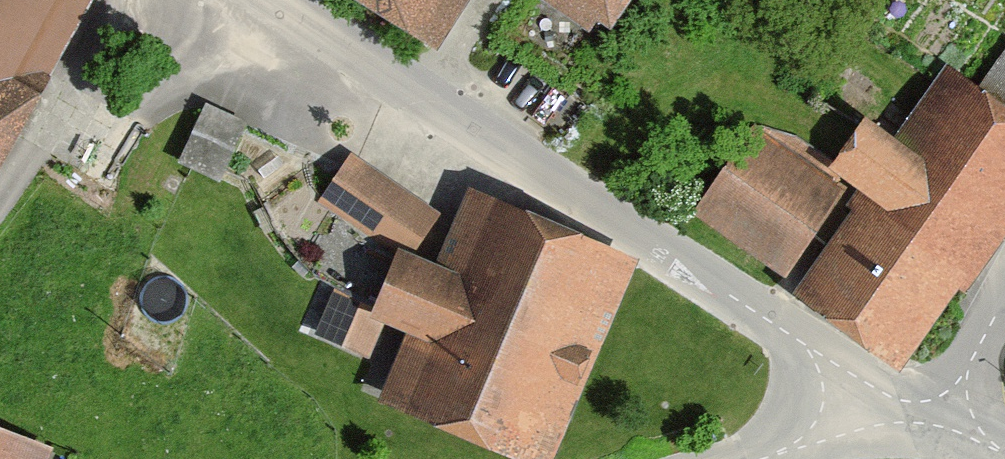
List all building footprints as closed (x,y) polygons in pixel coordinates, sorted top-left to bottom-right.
[(88,0),(0,0),(0,168),(88,0)] [(368,4),(455,57),(490,0),(370,0),(368,4)] [(623,39),(648,0),(559,0),(623,39)] [(756,125),(692,216),(793,286),(787,295),(899,374),(959,289),(969,297),(1004,245),(1004,104),(946,62),(894,135),(866,115),(833,161),(797,136),(756,125)] [(207,106),(182,161),(220,179),(246,123),(207,106)] [(436,213),(349,154),(319,199),(406,257),(436,213)] [(480,198),(450,269),(412,253),(385,317),(342,299),(324,342),(380,365),(395,330),(419,340),(392,404),(524,458),(568,458),(648,268),(480,198)] [(0,432),(0,458),(56,458),(58,454),(0,432)]
